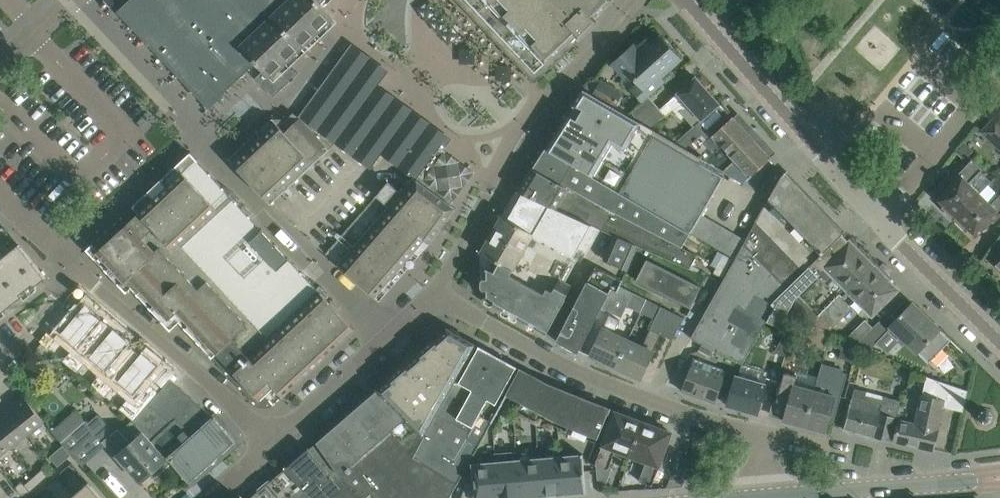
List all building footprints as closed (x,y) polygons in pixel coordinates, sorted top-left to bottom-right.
[(119,12),(209,107),(256,63),(264,71),(285,51),(292,56),(334,17),(324,7),(320,2),(323,0),(131,0),(119,12)] [(535,72),(576,34),(580,38),(599,20),(595,16),(602,9),(612,0),(467,0),(535,72)] [(659,76),(680,58),(672,49),(673,46),(666,39),(663,39),(661,36),(652,44),(648,40),(637,49),(634,45),(615,62),(626,74),(630,71),(641,82),(633,89),(644,101),(649,96),(665,82),(659,76)] [(350,49),(300,117),(336,143),(375,89),(379,84),(386,75),(350,49)] [(285,51),(264,71),(264,79),(274,89),(282,90),(287,85),(295,58),(292,56),(285,51)] [(720,103),(696,76),(666,103),(681,120),(685,117),(693,126),(701,119),(719,104),(720,103)] [(617,108),(624,97),(601,83),(594,94),(617,108)] [(702,214),(724,176),(702,163),(704,159),(675,142),(650,127),(637,120),(617,108),(594,94),(584,88),(573,105),(576,107),(571,115),(569,114),(547,149),(546,148),(589,174),(606,184),(693,234),(702,214)] [(375,89),(336,143),(353,155),(393,102),(375,89)] [(631,112),(637,120),(650,127),(665,115),(649,96),(644,101),(631,112)] [(393,102),(353,155),(371,168),(382,154),(410,115),(393,102)] [(770,159),(771,158),(732,117),(731,117),(719,104),(701,119),(693,126),(675,142),(704,159),(754,188),(773,162),(770,159)] [(410,115),(382,154),(413,177),(416,179),(440,147),(442,144),(445,140),(410,115)] [(996,116),(982,131),(999,148),(999,120),(996,116)] [(271,203),(336,143),(300,117),(289,123),(286,121),(279,121),(233,163),(271,203)] [(965,145),(956,155),(964,163),(973,154),(965,145)] [(440,147),(416,179),(451,204),(474,172),(440,147)] [(693,234),(606,184),(589,174),(546,148),(533,167),(533,168),(560,183),(596,203),(684,250),(693,234)] [(355,329),(338,310),(197,158),(93,256),(127,292),(136,283),(169,319),(178,311),(260,399),(270,399),(278,391),(283,396),(355,329)] [(980,193),(969,183),(982,169),(972,159),(950,181),(952,182),(937,197),(944,204),(942,207),(954,219),(980,193)] [(684,250),(596,203),(560,183),(533,168),(519,191),(519,192),(601,229),(618,237),(638,246),(691,269),(697,257),(684,250)] [(768,305),(809,266),(829,247),(843,234),(843,233),(805,194),(785,172),(783,174),(756,221),(756,222),(746,239),(736,258),(691,338),(702,344),(712,349),(719,353),(720,352),(742,365),(766,320),(774,307),(768,305)] [(375,296),(423,241),(428,245),(456,207),(451,204),(416,179),(413,177),(402,192),(390,182),(326,253),(375,296)] [(586,256),(601,229),(519,192),(505,217),(503,215),(482,253),(484,254),(484,293),(495,300),(493,304),(546,334),(567,297),(566,297),(573,284),(562,278),(577,251),(586,256)] [(999,215),(999,194),(991,204),(980,193),(954,219),(967,232),(970,229),(977,236),(991,221),(993,222),(999,215)] [(703,240),(713,220),(702,214),(693,234),(703,240)] [(714,246),(724,227),(713,220),(703,240),(714,246)] [(725,252),(735,233),(724,227),(714,246),(725,252)] [(736,258),(746,239),(735,233),(725,252),(736,258)] [(842,296),(874,265),(850,240),(850,241),(843,234),(829,247),(809,266),(768,305),(774,307),(766,320),(786,329),(797,334),(806,338),(814,324),(816,320),(821,316),(819,313),(829,304),(839,294),(842,296)] [(626,271),(638,246),(618,237),(614,235),(602,260),(626,271)] [(20,243),(11,250),(4,241),(0,244),(0,246),(0,247),(0,287),(13,303),(46,277),(20,243)] [(666,295),(677,274),(647,259),(637,280),(666,295)] [(884,303),(898,289),(874,265),(842,296),(839,294),(829,304),(819,313),(821,316),(832,327),(853,307),(859,314),(866,307),(872,314),(884,303)] [(588,334),(602,307),(611,289),(616,292),(620,285),(622,280),(596,267),(567,323),(558,340),(579,352),(588,334)] [(691,307),(701,286),(677,274),(666,295),(691,307)] [(621,317),(634,292),(620,285),(616,292),(611,289),(602,307),(621,317)] [(0,287),(0,314),(13,303),(0,287)] [(83,305),(61,332),(76,345),(63,360),(78,372),(91,357),(90,356),(102,343),(101,343),(89,332),(102,316),(86,302),(83,305)] [(951,340),(912,302),(889,325),(929,363),(951,340)] [(673,339),(685,318),(662,305),(651,327),(662,333),(673,339)] [(615,366),(628,339),(614,333),(620,320),(609,315),(599,337),(590,355),(615,366)] [(856,343),(873,327),(866,319),(846,339),(856,343)] [(880,320),(873,327),(856,343),(861,345),(871,350),(889,330),(880,320)] [(825,349),(830,332),(814,324),(806,338),(803,342),(825,349)] [(102,343),(90,356),(91,357),(105,369),(92,384),(106,396),(119,381),(118,380),(130,367),(129,366),(117,356),(131,340),(114,327),(101,343),(102,343)] [(641,378),(660,337),(662,333),(651,327),(642,346),(628,339),(615,366),(641,378)] [(423,438),(451,388),(466,361),(476,344),(447,328),(376,389),(423,438)] [(787,356),(797,334),(786,329),(775,350),(787,356)] [(861,345),(856,343),(846,339),(840,357),(856,362),(861,345)] [(712,349),(702,344),(699,349),(709,355),(712,349)] [(492,422),(500,407),(496,404),(517,367),(479,346),(470,363),(459,382),(473,390),(468,398),(451,388),(423,438),(412,459),(456,484),(491,421),(492,422)] [(130,367),(118,380),(119,381),(133,393),(120,408),(135,420),(159,392),(146,380),(159,364),(143,351),(129,366),(130,367)] [(716,401),(728,371),(694,358),(682,390),(715,403),(716,401)] [(836,418),(848,373),(844,372),(845,368),(823,362),(815,390),(805,426),(826,432),(831,416),(836,418)] [(609,409),(547,384),(520,369),(507,394),(558,422),(598,438),(609,409)] [(805,426),(815,390),(795,385),(797,376),(784,372),(782,381),(777,401),(789,404),(784,420),(805,426)] [(758,414),(763,395),(766,384),(736,375),(727,405),(758,414)] [(939,429),(944,406),(962,410),(962,411),(963,411),(968,390),(927,376),(927,377),(928,378),(924,395),(921,394),(914,424),(899,420),(895,441),(934,450),(939,429)] [(215,416),(171,379),(159,392),(135,420),(133,422),(134,422),(169,457),(215,416)] [(423,438),(376,389),(317,441),(318,441),(310,449),(309,448),(308,449),(324,467),(331,461),(347,485),(356,497),(448,497),(456,484),(412,459),(423,438)] [(896,417),(900,405),(884,400),(882,406),(866,401),(868,396),(854,392),(849,410),(844,428),(844,429),(890,441),(896,417)] [(45,420),(36,410),(24,394),(7,408),(28,434),(45,420)] [(7,408),(0,413),(0,433),(12,447),(28,434),(7,408)] [(630,455),(643,421),(615,411),(595,463),(595,465),(608,470),(616,450),(630,455)] [(173,461),(169,457),(134,422),(123,435),(118,429),(114,432),(98,414),(88,423),(86,421),(62,443),(74,455),(83,465),(106,444),(122,462),(122,464),(123,466),(125,468),(126,469),(129,469),(140,482),(150,474),(151,475),(156,471),(159,474),(172,462),(173,461)] [(190,482),(237,441),(215,416),(169,457),(173,461),(172,462),(190,482)] [(652,486),(672,432),(643,421),(630,455),(646,461),(639,480),(652,486)] [(0,433),(0,456),(12,447),(0,433)] [(71,455),(62,446),(49,457),(58,467),(71,455)] [(347,485),(331,461),(324,467),(308,449),(285,468),(285,469),(284,470),(309,497),(356,497),(347,485)] [(519,460),(518,450),(495,452),(495,456),(496,456),(499,497),(522,497),(521,497),(518,460),(519,460)] [(582,455),(561,457),(564,493),(565,493),(585,492),(585,493),(586,493),(583,453),(582,454),(582,455)] [(495,456),(479,458),(479,464),(474,464),(477,497),(499,497),(496,456),(495,456)] [(564,493),(561,457),(539,459),(542,495),(541,495),(542,497),(565,495),(565,493),(564,493)] [(542,495),(539,459),(519,460),(518,460),(521,497),(522,497),(541,495),(542,495)] [(41,483),(50,475),(44,468),(35,476),(41,483)] [(284,470),(272,480),(271,487),(264,491),(263,488),(250,497),(309,497),(284,470)] [(31,491),(41,483),(35,476),(25,484),(22,481),(16,487),(21,494),(31,491)] [(89,482),(72,497),(58,480),(49,488),(57,497),(103,497),(89,482)]
